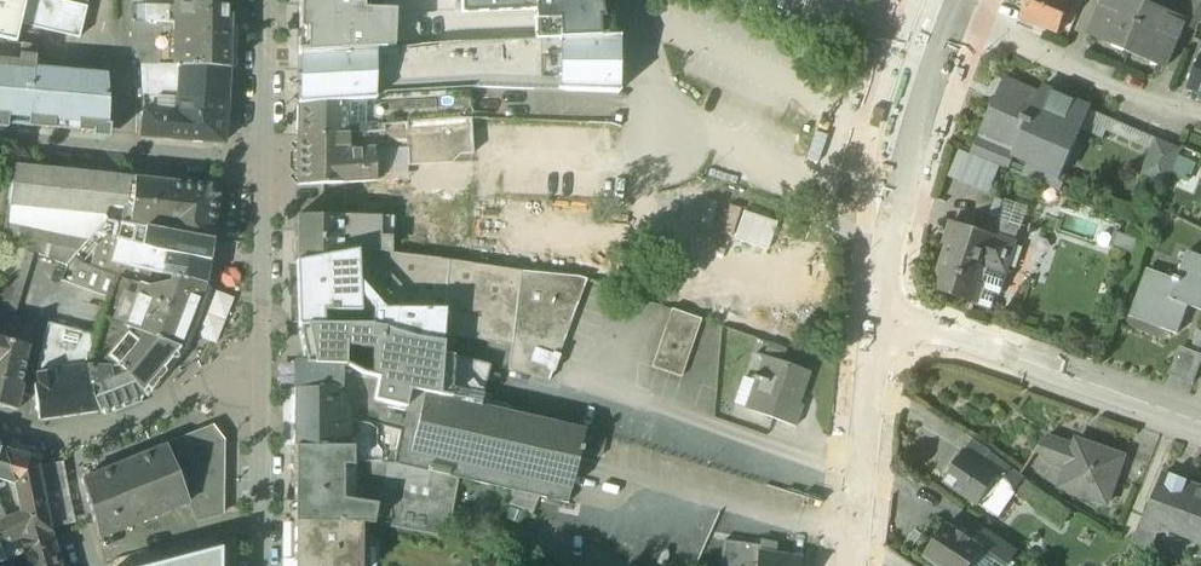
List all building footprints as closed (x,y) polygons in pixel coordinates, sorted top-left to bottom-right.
[(15,43),(20,24),(36,28),(43,0),(0,0),(0,39),(15,43)] [(51,0),(43,0),(36,28),(79,37),(86,8),(51,0)] [(183,0),(173,0),(173,7),(137,6),(137,21),(183,24),(230,26),(230,2),(183,0)] [(299,52),(337,51),(337,24),(338,0),(300,0),(299,52)] [(337,24),(399,22),(399,21),(404,21),(407,47),(457,42),(455,21),(434,22),(432,1),(433,1),(433,0),(338,0),(337,24)] [(461,13),(534,11),(535,20),(612,18),(607,0),(461,0),(461,13)] [(1020,19),(1057,35),(1072,0),(1028,0),(1020,19)] [(1089,37),(1092,38),(1094,32),(1129,47),(1147,4),(1137,0),(1105,0),(1089,37)] [(1184,20),(1185,20),(1183,25),(1197,31),(1200,20),(1200,0),(1193,0),(1184,20)] [(1184,20),(1147,4),(1129,47),(1164,62),(1162,68),(1164,69),(1183,25),(1185,20),(1184,20)] [(535,39),(612,37),(612,18),(535,20),(535,39)] [(230,26),(183,24),(137,21),(131,21),(132,47),(142,65),(229,69),(230,27),(230,26)] [(612,37),(558,38),(558,41),(560,41),(560,75),(558,75),(558,77),(560,77),(560,88),(558,88),(558,91),(619,93),(618,90),(616,90),(617,79),(618,79),(619,77),(617,77),(617,39),(619,39),(619,36),(612,37)] [(457,42),(407,47),(375,49),(375,51),(375,98),(375,100),(376,100),(382,94),(470,89),(484,88),(558,91),(558,88),(560,88),(560,77),(558,77),(558,75),(560,75),(560,41),(558,41),(558,38),(457,42)] [(0,39),(0,127),(7,128),(8,124),(29,126),(34,68),(36,47),(15,43),(0,39)] [(337,51),(299,52),(299,55),(301,55),(300,102),(298,102),(298,105),(299,105),(359,101),(375,100),(375,98),(365,98),(365,52),(375,51),(375,49),(337,51)] [(1189,89),(1200,94),(1200,59),(1189,89)] [(229,69),(142,65),(143,95),(227,102),(229,69)] [(106,75),(34,68),(29,126),(93,132),(93,137),(109,138),(111,124),(108,124),(108,104),(106,75)] [(1091,108),(1043,88),(1041,93),(1004,78),(971,156),(1061,193),(1068,177),(1063,175),(1091,108)] [(470,89),(382,94),(376,100),(375,100),(359,101),(360,114),(379,113),(399,111),(400,124),(402,124),(459,119),(471,119),(472,119),(470,89)] [(227,102),(143,95),(144,111),(141,136),(224,143),(227,102)] [(359,101),(299,105),(297,137),(384,132),(383,125),(382,125),(379,113),(360,114),(359,101)] [(399,111),(379,113),(382,125),(383,125),(400,124),(399,111)] [(459,119),(402,124),(404,150),(406,149),(407,166),(409,166),(409,165),(450,162),(459,153),(471,153),(471,154),(473,154),(471,119),(459,119)] [(384,132),(297,137),(297,186),(375,182),(374,151),(404,150),(402,124),(400,124),(383,125),(384,132)] [(1181,150),(1156,139),(1141,174),(1166,185),(1181,150)] [(0,163),(0,198),(10,199),(15,165),(0,163)] [(211,187),(153,180),(153,179),(133,178),(133,179),(32,168),(32,167),(15,165),(10,199),(10,204),(104,214),(108,206),(123,207),(122,222),(140,226),(212,241),(217,195),(211,187)] [(104,214),(10,204),(4,242),(24,245),(23,247),(67,265),(108,220),(104,214)] [(388,217),(297,216),(296,262),(358,250),(358,249),(359,249),(387,253),(388,217)] [(1017,230),(992,218),(986,236),(996,240),(994,246),(1011,252),(1013,246),(1011,245),(1017,230)] [(212,241),(140,226),(135,244),(209,261),(212,241)] [(986,236),(954,226),(933,291),(976,306),(982,288),(973,285),(980,263),(1005,272),(1011,252),(994,246),(996,240),(986,236)] [(106,235),(81,264),(110,273),(113,262),(119,239),(106,235)] [(209,261),(135,244),(119,239),(113,262),(171,275),(171,276),(205,284),(209,261)] [(2,281),(3,281),(0,290),(0,319),(13,322),(33,253),(12,247),(2,281)] [(359,249),(358,249),(358,250),(296,262),(298,325),(322,325),(322,311),(373,312),(371,328),(371,329),(384,330),(386,332),(413,341),(441,345),(442,335),(449,261),(445,260),(387,253),(359,249)] [(1173,280),(1165,277),(1148,270),(1130,317),(1177,334),(1188,305),(1200,310),(1200,258),(1188,253),(1178,278),(1174,277),(1173,280)] [(516,270),(449,261),(442,335),(511,345),(508,371),(549,381),(587,280),(578,277),(539,273),(516,270)] [(169,282),(148,286),(110,273),(81,264),(80,263),(71,283),(109,298),(104,317),(130,328),(179,348),(205,284),(171,276),(169,282)] [(701,319),(671,309),(651,367),(681,377),(701,319)] [(0,319),(0,404),(18,409),(24,384),(21,383),(33,327),(13,322),(0,319)] [(99,335),(49,322),(38,372),(90,365),(99,335)] [(322,325),(298,325),(306,364),(340,366),(343,366),(360,375),(377,378),(372,401),(405,410),(410,391),(480,407),(490,366),(440,353),(441,345),(413,341),(386,332),(384,330),(371,329),(371,328),(350,326),(322,325)] [(179,348),(130,328),(105,359),(113,366),(120,367),(143,393),(179,348)] [(1178,378),(1193,384),(1200,363),(1200,356),(1190,352),(1178,378)] [(807,372),(763,356),(755,377),(751,375),(749,379),(759,382),(749,410),(793,426),(801,405),(792,402),(795,395),(798,396),(807,372)] [(306,364),(295,364),(295,389),(336,389),(340,389),(340,366),(306,364)] [(90,365),(38,372),(39,384),(36,384),(40,418),(97,410),(100,409),(94,396),(90,365)] [(113,366),(90,365),(94,396),(100,409),(143,393),(120,367),(113,366)] [(360,375),(343,366),(340,366),(340,389),(336,389),(353,419),(400,431),(405,410),(372,401),(377,378),(360,375)] [(336,389),(295,389),(294,447),(352,447),(352,463),(386,463),(386,450),(396,451),(400,432),(400,431),(353,419),(336,389)] [(480,407),(410,391),(405,410),(400,431),(400,432),(396,451),(393,463),(455,478),(513,491),(531,495),(567,503),(579,451),(584,430),(559,424),(480,407)] [(211,428),(167,445),(189,502),(196,521),(222,515),(222,442),(211,428)] [(605,436),(584,430),(579,451),(600,458),(605,436)] [(1023,479),(972,441),(965,452),(1000,475),(999,476),(1008,482),(1012,487),(1014,492),(1023,479)] [(1124,457),(1079,441),(1069,470),(1064,485),(1087,493),(1086,498),(1107,505),(1124,457)] [(1077,447),(1061,442),(1053,464),(1069,470),(1077,447)] [(167,445),(83,478),(99,538),(189,502),(167,445)] [(352,447),(294,447),(294,489),(339,499),(339,463),(352,463),(352,447)] [(1000,475),(965,452),(945,482),(979,506),(999,476),(1000,475)] [(0,457),(0,521),(21,513),(15,484),(10,486),(10,483),(5,459),(0,457)] [(38,468),(5,459),(10,483),(10,486),(15,484),(21,513),(26,536),(51,530),(38,468)] [(444,537),(455,478),(393,463),(386,463),(352,463),(339,463),(339,499),(294,489),(294,523),(361,523),(444,537)] [(1163,475),(1157,490),(1160,491),(1154,506),(1152,505),(1146,520),(1143,528),(1158,534),(1169,533),(1172,526),(1198,536),(1197,541),(1200,543),(1200,489),(1187,484),(1188,481),(1171,475),(1170,477),(1163,475)] [(999,476),(979,506),(997,518),(1014,492),(1012,487),(1008,482),(999,476)] [(1048,496),(1024,479),(1023,479),(1014,492),(1039,509),(1048,496)] [(531,495),(513,491),(508,504),(526,511),(531,495)] [(724,513),(711,509),(708,519),(720,523),(724,513)] [(2,548),(3,547),(7,560),(25,554),(20,538),(26,536),(21,513),(0,521),(0,543),(2,548)] [(1142,518),(1132,542),(1145,551),(1153,554),(1158,534),(1143,528),(1146,520),(1142,518)] [(294,523),(294,565),(361,565),(361,523),(294,523)] [(946,525),(925,557),(938,565),(972,565),(983,549),(971,541),(974,537),(961,528),(958,532),(946,525)] [(982,525),(974,537),(971,541),(983,549),(1008,565),(1019,550),(982,525)] [(20,538),(25,554),(28,565),(61,565),(51,530),(26,536),(20,538)] [(724,541),(720,565),(723,565),(755,565),(757,553),(759,553),(760,546),(724,541)] [(139,565),(221,565),(221,545),(139,565)] [(757,553),(755,565),(800,565),(801,560),(759,553),(757,553)] [(7,560),(0,561),(0,565),(28,565),(25,554),(7,560)]
